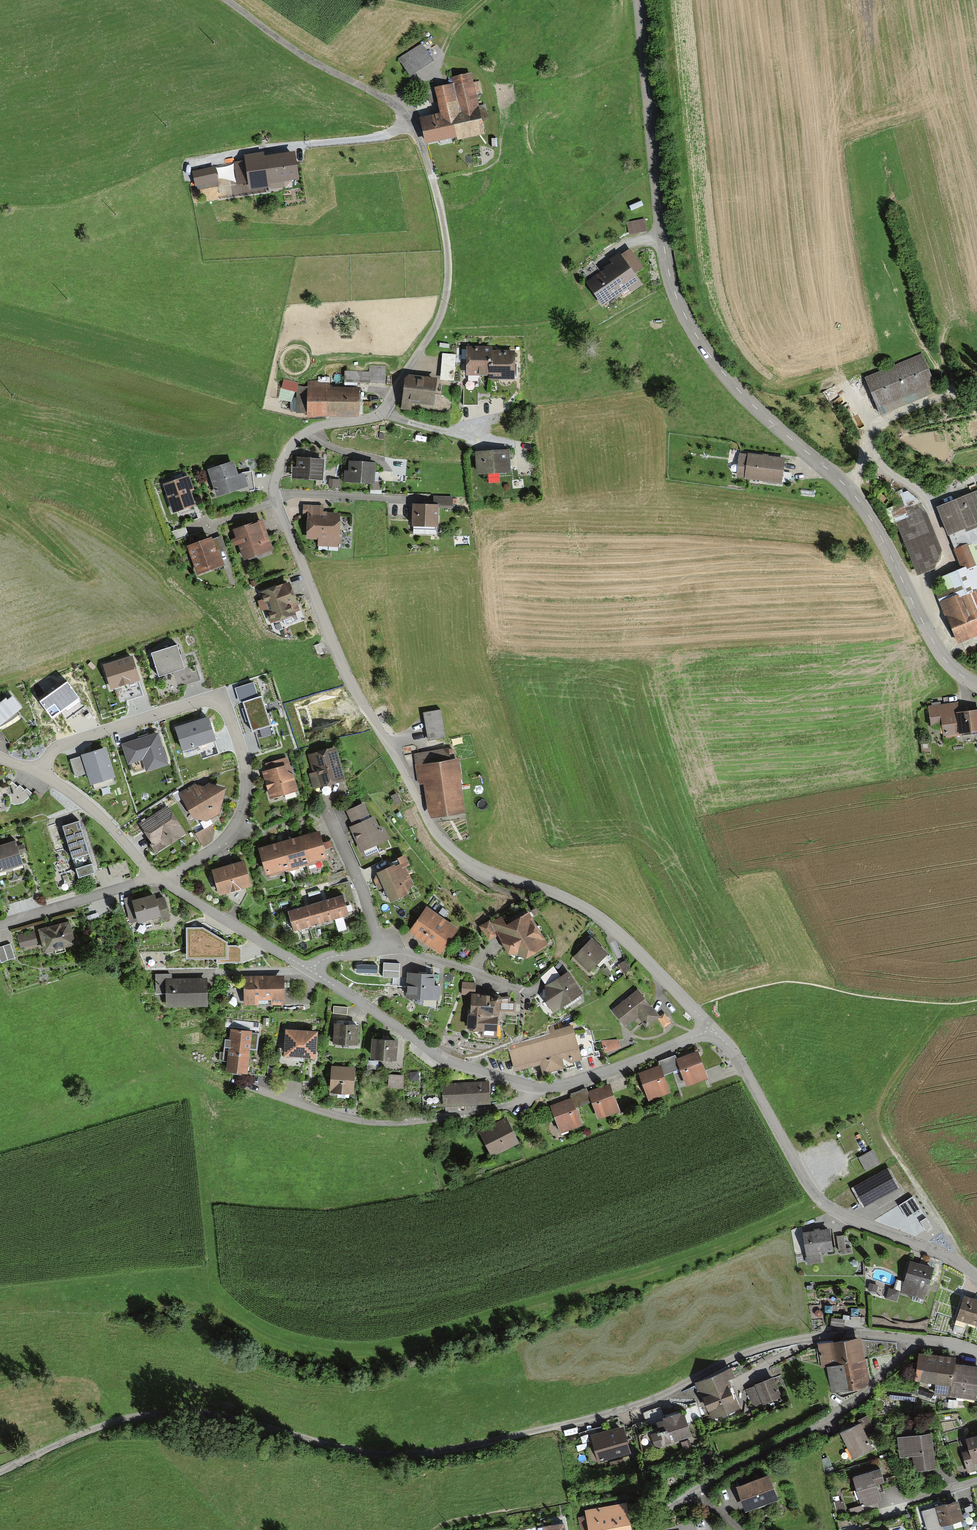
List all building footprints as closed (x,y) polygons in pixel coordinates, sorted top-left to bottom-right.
[(399,62),(407,72),(429,56),(421,45),(399,62)] [(418,116),(425,141),(454,134),(456,138),(480,133),(474,106),(477,105),(468,71),(453,74),(455,80),(427,82),(428,105),(442,102),(444,108),(418,116)] [(246,162),(237,163),(239,179),(250,178),(250,186),(268,184),(268,179),(295,176),(292,150),(246,156),(246,162)] [(195,173),(198,186),(215,182),(212,169),(195,173)] [(647,228),(643,214),(633,217),(637,231),(647,228)] [(638,278),(617,250),(611,254),(618,264),(609,270),(607,266),(601,271),(589,255),(576,264),(599,296),(615,285),(620,292),(638,278)] [(490,343),(465,344),(466,370),(487,369),(487,374),(511,374),(511,346),(490,347),(490,343)] [(455,350),(444,349),(442,375),(453,376),(455,350)] [(874,402),(878,411),(936,386),(920,349),(862,374),(867,386),(862,389),(866,398),(870,397),(868,392),(870,391),(873,398),(866,401),(868,405),(874,402)] [(346,382),(385,383),(385,367),(371,366),(371,374),(346,373),(346,382)] [(404,377),(400,406),(409,407),(410,400),(431,403),(434,375),(412,372),(411,377),(404,377)] [(454,403),(455,381),(438,381),(438,403),(454,403)] [(358,390),(329,390),(329,383),(309,382),(308,390),(297,390),(297,413),(308,413),(308,417),(358,418),(358,390)] [(506,447),(475,450),(477,472),(508,470),(506,447)] [(783,457),(737,450),(736,459),(746,460),(743,475),(779,480),(783,457)] [(321,457),(297,455),(296,466),(291,465),(290,475),(320,478),(321,457)] [(208,467),(217,493),(239,486),(230,461),(223,464),(221,458),(215,460),(216,464),(208,467)] [(348,469),(343,469),(343,480),(369,480),(369,487),(382,487),(381,477),(372,477),(372,459),(348,459),(348,469)] [(192,503),(182,474),(162,481),(173,510),(192,503)] [(961,577),(976,571),(976,547),(974,540),(976,539),(976,512),(969,493),(933,508),(961,577)] [(435,523),(435,504),(451,504),(451,494),(431,494),(431,499),(423,499),(423,504),(416,504),(416,499),(411,499),(411,524),(435,523)] [(336,512),(308,512),(308,535),(336,535),(336,512)] [(928,567),(937,550),(922,514),(895,525),(914,573),(928,567)] [(188,533),(183,524),(169,531),(174,540),(188,533)] [(237,534),(247,563),(273,554),(264,525),(237,534)] [(215,553),(208,536),(187,545),(198,571),(215,564),(211,555),(215,553)] [(967,591),(961,577),(933,589),(953,637),(976,627),(976,586),(967,591)] [(287,581),(260,592),(271,619),(292,610),(288,600),(294,598),(287,581)] [(317,640),(311,644),(315,653),(322,650),(317,640)] [(176,643),(150,651),(158,676),(172,671),(177,687),(201,679),(196,664),(184,668),(180,655),(176,643)] [(127,700),(142,694),(130,657),(116,662),(105,665),(112,688),(122,685),(127,700)] [(84,706),(67,683),(42,701),(52,716),(61,710),(67,718),(84,706)] [(12,741),(26,730),(16,719),(20,716),(14,710),(20,705),(10,694),(6,698),(4,696),(0,699),(0,727),(12,741)] [(259,696),(242,702),(247,716),(251,730),(269,724),(259,696)] [(321,728),(330,725),(326,712),(323,702),(299,709),(305,727),(319,722),(321,728)] [(929,707),(931,727),(941,726),(943,737),(976,732),(976,709),(959,711),(958,702),(929,707)] [(445,736),(438,707),(421,711),(428,740),(445,736)] [(208,718),(176,728),(183,750),(215,740),(208,718)] [(139,740),(124,745),(133,774),(165,763),(156,734),(139,740)] [(309,755),(318,783),(331,778),(341,775),(332,747),(309,755)] [(446,747),(413,753),(415,766),(425,765),(434,813),(457,808),(451,779),(459,777),(455,759),(448,760),(446,747)] [(77,757),(70,759),(76,776),(89,772),(93,783),(113,776),(104,748),(77,757)] [(266,769),(261,771),(266,784),(270,795),(296,785),(291,771),(286,773),(279,757),(264,763),(266,769)] [(10,779),(0,791),(13,802),(15,799),(21,804),(32,791),(24,784),(21,788),(10,779)] [(186,800),(196,815),(200,817),(206,818),(212,815),(214,807),(217,805),(220,788),(209,786),(186,800)] [(345,809),(350,819),(365,811),(360,802),(345,809)] [(183,831),(165,806),(141,823),(153,841),(149,844),(154,851),(183,831)] [(371,815),(349,827),(355,838),(361,849),(386,837),(380,825),(377,827),(371,815)] [(78,818),(60,823),(76,876),(94,871),(78,818)] [(260,850),(267,873),(325,855),(318,832),(307,835),(288,841),(269,847),(260,850)] [(13,839),(0,844),(0,869),(22,861),(13,839)] [(406,863),(401,855),(387,864),(390,870),(385,873),(383,870),(371,877),(378,887),(383,885),(387,892),(390,890),(394,895),(412,883),(401,866),(406,863)] [(226,864),(210,871),(219,891),(230,886),(231,889),(251,882),(241,858),(226,864)] [(110,866),(114,879),(131,874),(127,862),(110,866)] [(312,902),(285,911),(287,919),(291,917),(295,930),(344,914),(340,902),(345,900),(342,892),(324,898),(312,902)] [(130,902),(137,920),(157,912),(160,920),(170,915),(162,895),(154,898),(152,893),(130,902)] [(456,926),(427,906),(410,930),(440,950),(456,926)] [(517,926),(500,935),(508,949),(513,946),(516,951),(524,947),(527,952),(539,945),(536,940),(540,937),(526,913),(514,921),(517,926)] [(478,925),(486,939),(495,933),(487,920),(478,925)] [(66,921),(38,928),(44,950),(71,943),(66,921)] [(31,929),(16,934),(20,946),(35,940),(31,929)] [(102,933),(94,938),(97,943),(105,938),(102,933)] [(584,944),(573,955),(591,972),(605,957),(600,953),(603,951),(585,934),(579,940),(584,944)] [(1,965),(17,961),(12,944),(0,947),(0,961),(1,965)] [(218,948),(218,961),(241,961),(240,945),(225,945),(225,948),(218,948)] [(395,960),(381,960),(381,976),(395,976),(395,960)] [(553,966),(539,976),(552,992),(545,997),(554,1009),(565,1001),(566,1002),(581,992),(566,972),(560,976),(553,966)] [(169,972),(154,972),(154,991),(166,991),(166,1003),(204,1003),(204,979),(169,979),(169,972)] [(420,972),(408,972),(406,994),(437,996),(437,985),(431,985),(432,973),(420,972)] [(269,978),(242,978),(243,985),(245,985),(245,996),(268,996),(268,1002),(281,1002),(281,981),(269,981),(269,978)] [(473,981),(460,981),(460,995),(471,995),(471,1011),(467,1011),(467,1029),(480,1029),(480,1035),(493,1035),(494,1011),(512,1011),(512,1005),(514,1005),(514,1000),(508,1000),(508,995),(497,995),(497,994),(491,993),(473,993),(473,981)] [(636,989),(611,1010),(623,1025),(636,1015),(643,1024),(657,1014),(636,989)] [(339,1015),(346,1014),(345,1004),(331,1005),(331,1013),(339,1013),(339,1015)] [(661,1013),(655,1018),(663,1027),(669,1021),(661,1013)] [(343,1043),(354,1043),(354,1036),(356,1036),(356,1023),(347,1023),(347,1021),(341,1021),(341,1023),(332,1023),(332,1041),(343,1041),(343,1043)] [(572,1059),(594,1052),(589,1037),(575,1041),(570,1024),(506,1044),(514,1070),(538,1062),(542,1075),(574,1065),(572,1059)] [(258,1032),(229,1029),(228,1038),(222,1037),(220,1052),(227,1053),(225,1067),(260,1071),(262,1054),(247,1053),(247,1047),(256,1048),(258,1032)] [(315,1030),(285,1030),(285,1045),(283,1045),(283,1053),(286,1053),(287,1070),(285,1070),(285,1080),(301,1079),(301,1073),(303,1073),(302,1055),(313,1054),(312,1043),(315,1043),(315,1030)] [(371,1058),(394,1057),(394,1039),(387,1039),(387,1037),(379,1037),(379,1039),(371,1039),(371,1058)] [(605,1054),(622,1050),(620,1038),(603,1041),(605,1054)] [(705,1074),(695,1051),(676,1059),(686,1082),(705,1074)] [(667,1088),(658,1065),(638,1073),(648,1097),(667,1088)] [(674,1074),(672,1066),(663,1068),(665,1076),(674,1074)] [(329,1070),(330,1091),(350,1090),(350,1072),(353,1072),(352,1067),(332,1068),(332,1070),(329,1070)] [(672,1095),(680,1093),(675,1074),(667,1077),(672,1095)] [(390,1076),(389,1090),(404,1090),(405,1077),(390,1076)] [(485,1081),(442,1084),(444,1110),(457,1109),(456,1103),(487,1101),(485,1081)] [(616,1107),(607,1084),(587,1092),(597,1115),(616,1107)] [(579,1122),(569,1099),(550,1107),(560,1130),(579,1122)] [(515,1140),(505,1120),(482,1131),(491,1151),(515,1140)] [(872,1150),(858,1158),(865,1170),(879,1162),(872,1150)] [(898,1188),(887,1168),(853,1187),(864,1206),(898,1188)] [(900,1206),(907,1217),(920,1209),(912,1198),(900,1206)] [(926,1218),(921,1222),(926,1230),(931,1226),(926,1218)] [(822,1262),(820,1254),(833,1252),(830,1229),(802,1233),(807,1264),(822,1262)] [(837,1236),(840,1250),(846,1249),(844,1235),(837,1236)] [(924,1300),(933,1268),(910,1261),(905,1281),(897,1279),(894,1290),(890,1288),(887,1298),(896,1301),(898,1292),(924,1300)] [(976,1327),(976,1301),(964,1297),(957,1320),(976,1327)] [(843,1330),(845,1320),(832,1318),(830,1328),(843,1330)] [(831,1393),(866,1387),(869,1382),(861,1337),(817,1344),(821,1368),(827,1367),(831,1393)] [(976,1400),(976,1398),(976,1368),(956,1365),(957,1358),(918,1353),(914,1382),(935,1385),(934,1394),(976,1400)] [(712,1422),(741,1409),(728,1380),(735,1378),(731,1368),(695,1383),(712,1422)] [(754,1386),(745,1390),(752,1407),(761,1403),(762,1406),(781,1397),(772,1377),(754,1385),(754,1386)] [(863,1403),(867,1407),(872,1401),(868,1397),(863,1403)] [(647,1427),(655,1449),(691,1436),(683,1414),(681,1414),(680,1412),(663,1418),(664,1420),(647,1427)] [(866,1436),(876,1431),(868,1415),(858,1421),(859,1424),(830,1439),(837,1452),(848,1447),(853,1458),(872,1448),(866,1436)] [(598,1463),(631,1454),(623,1427),(591,1436),(598,1463)] [(931,1434),(897,1438),(900,1459),(914,1457),(916,1471),(936,1469),(931,1434)] [(968,1473),(976,1470),(976,1435),(965,1439),(969,1451),(962,1453),(968,1473)] [(689,1440),(681,1443),(684,1449),(691,1447),(689,1440)] [(860,1506),(861,1508),(863,1507),(882,1501),(877,1484),(883,1482),(879,1470),(852,1478),(860,1506)] [(745,1513),(778,1501),(768,1475),(735,1487),(745,1513)] [(837,1513),(846,1510),(843,1500),(834,1502),(837,1513)] [(963,1520),(958,1500),(935,1507),(935,1508),(922,1512),(927,1529),(944,1529),(943,1526),(963,1520)] [(626,1502),(584,1510),(585,1515),(577,1516),(579,1529),(631,1529),(626,1502)] [(967,1520),(975,1518),(971,1505),(963,1507),(967,1520)] [(861,1508),(860,1506),(850,1509),(852,1516),(865,1512),(863,1507),(861,1508)]
